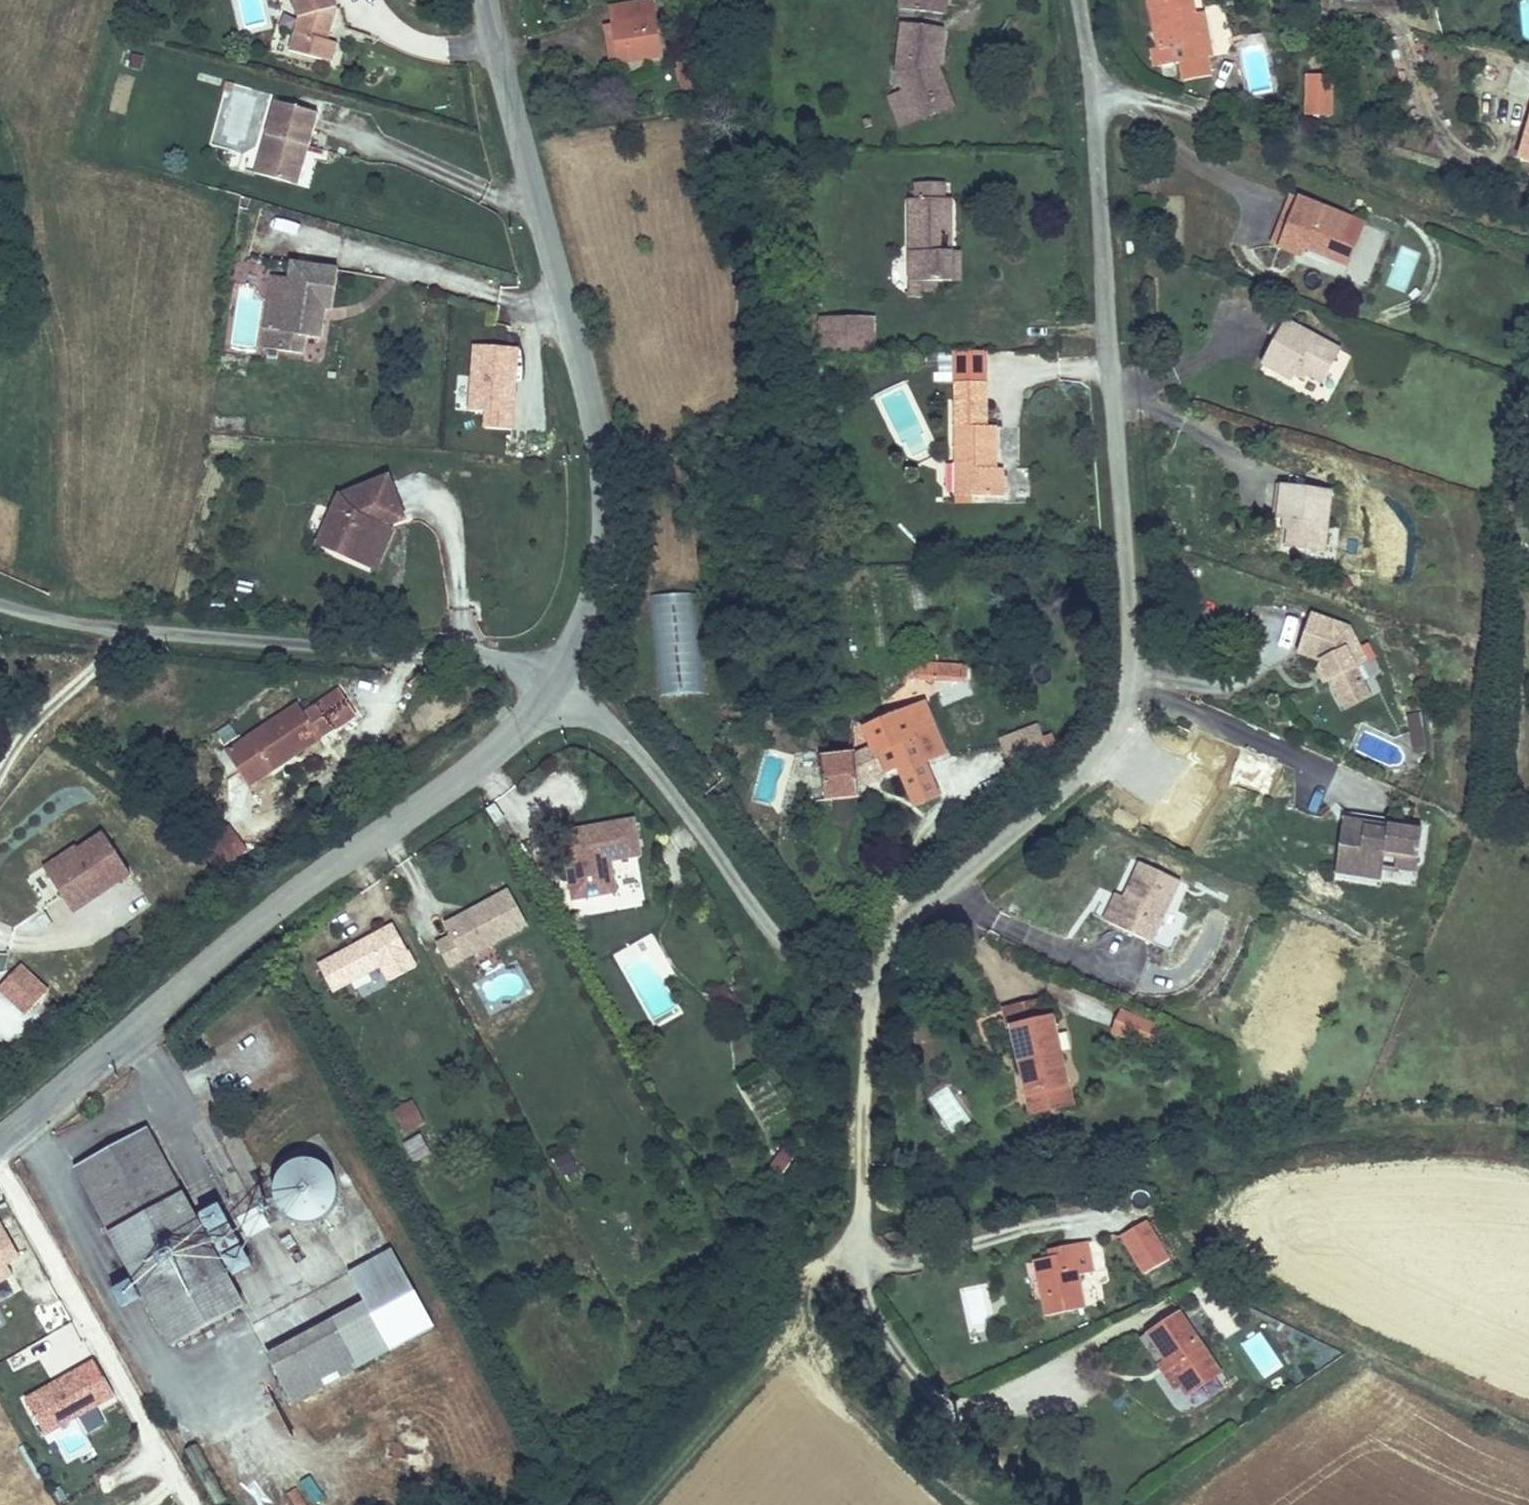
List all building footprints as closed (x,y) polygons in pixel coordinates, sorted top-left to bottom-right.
[(286,38),(319,49),(325,29),(328,14),(325,0),(296,0),(295,9),(286,38)] [(621,49),(648,45),(658,43),(655,0),(619,0),(621,10),(608,11),(611,50),(621,49)] [(1149,26),(1153,47),(1142,50),(1148,69),(1169,65),(1172,81),(1197,76),(1196,61),(1205,57),(1203,42),(1189,45),(1186,15),(1183,0),(1144,0),(1149,26)] [(1199,14),(1186,15),(1189,45),(1203,42),(1199,14)] [(882,65),(888,84),(893,100),(928,88),(917,58),(924,56),(926,19),(884,17),(882,65)] [(1153,47),(1149,26),(1140,27),(1142,50),(1153,47)] [(319,49),(329,53),(335,32),(325,29),(319,49)] [(648,45),(621,49),(623,63),(650,60),(648,45)] [(928,88),(934,86),(924,56),(917,58),(928,88)] [(1315,118),(1317,78),(1294,77),(1293,117),(1315,118)] [(893,100),(888,84),(878,88),(888,119),(939,101),(934,86),(928,88),(893,100)] [(254,160),(288,173),(303,132),(311,135),(320,107),(276,92),(254,160)] [(1513,176),(1528,182),(1528,131),(1513,176)] [(303,132),(288,173),(299,176),(311,135),(303,132)] [(898,191),(898,276),(929,276),(943,275),(942,235),(929,235),(929,223),(941,224),(941,189),(932,189),(932,173),(906,174),(906,189),(898,191)] [(1277,257),(1296,207),(1287,204),(1270,254),(1277,257)] [(1351,224),(1296,207),(1277,257),(1306,267),(1309,260),(1338,268),(1351,224)] [(951,236),(942,235),(943,275),(952,275),(951,236)] [(321,334),(325,307),(325,306),(326,306),(332,307),(338,266),(290,260),(286,277),(271,275),(261,345),(303,351),(306,332),(321,334)] [(268,275),(257,273),(254,297),(265,298),(268,275)] [(929,276),(898,276),(898,293),(928,293),(929,276)] [(814,307),(813,341),(865,342),(864,307),(814,307)] [(1279,354),(1286,331),(1279,329),(1270,351),(1279,354)] [(1346,353),(1286,331),(1279,354),(1271,378),(1302,389),(1305,381),(1333,390),(1346,353)] [(989,395),(989,343),(949,343),(950,395),(989,395)] [(989,415),(989,395),(950,395),(950,416),(989,415)] [(990,457),(989,415),(950,416),(951,487),(1002,485),(1000,457),(990,457)] [(317,546),(356,567),(375,533),(384,531),(405,523),(390,486),(342,503),(317,546)] [(1337,563),(1345,502),(1296,495),(1291,528),(1305,530),(1300,558),(1337,563)] [(375,533),(356,567),(370,574),(389,543),(384,531),(375,533)] [(1313,661),(1331,693),(1357,679),(1349,665),(1357,657),(1339,623),(1302,613),(1289,653),(1313,661)] [(945,670),(947,654),(924,647),(924,665),(945,670)] [(1357,679),(1331,693),(1338,705),(1362,691),(1357,679)] [(294,749),(302,754),(357,715),(339,688),(303,714),(298,707),(224,756),(248,791),(270,775),(263,768),(294,749)] [(855,733),(826,734),(809,734),(811,777),(829,777),(855,778),(857,767),(894,752),(911,789),(939,777),(927,749),(943,743),(938,724),(922,693),(877,712),(883,721),(855,733)] [(1406,713),(1412,748),(1425,746),(1419,711),(1406,713)] [(997,740),(1013,769),(1041,748),(1031,725),(997,740)] [(270,775),(302,754),(294,749),(263,768),(270,775)] [(1332,872),(1351,874),(1352,866),(1377,869),(1379,850),(1415,855),(1419,824),(1339,815),(1332,872)] [(219,868),(247,846),(234,830),(206,852),(219,868)] [(633,831),(563,843),(574,911),(617,904),(611,872),(641,867),(633,831)] [(108,839),(52,874),(78,915),(133,880),(108,839)] [(1377,869),(1377,873),(1412,878),(1415,855),(1379,850),(1377,869)] [(1141,866),(1123,904),(1112,926),(1153,945),(1182,885),(1141,866)] [(1352,866),(1351,874),(1350,882),(1375,885),(1377,873),(1377,869),(1352,866)] [(1112,926),(1123,904),(1115,900),(1104,922),(1112,926)] [(510,901),(446,935),(453,947),(464,969),(528,935),(510,901)] [(394,935),(319,974),(333,1002),(382,976),(390,991),(417,977),(394,935)] [(451,976),(464,969),(453,947),(439,954),(451,976)] [(22,965),(0,987),(0,994),(24,1019),(49,992),(22,965)] [(718,1010),(736,998),(723,980),(705,991),(718,1010)] [(1043,1025),(1039,1005),(999,1014),(1003,1033),(1010,1032),(1043,1025)] [(1150,1042),(1157,1020),(1119,1007),(1112,1029),(1150,1042)] [(1069,1112),(1050,1023),(1043,1025),(1010,1032),(1030,1121),(1069,1112)] [(950,1084),(931,1093),(948,1131),(967,1122),(950,1084)] [(404,1134),(426,1121),(412,1097),(390,1111),(404,1134)] [(163,1342),(234,1303),(137,1124),(66,1162),(163,1342)] [(422,1132),(401,1142),(412,1163),(433,1153),(422,1132)] [(553,1159),(561,1177),(578,1169),(570,1151),(553,1159)] [(299,1217),(318,1217),(332,1209),(340,1193),(338,1173),(327,1159),(309,1154),(290,1159),(281,1169),(276,1182),(277,1195),(287,1210),(299,1217)] [(0,1222),(0,1285),(15,1278),(9,1263),(22,1256),(0,1222)] [(1177,1267),(1152,1226),(1125,1242),(1151,1283),(1177,1267)] [(1090,1277),(1087,1247),(1065,1251),(1066,1262),(1031,1269),(1041,1319),(1085,1310),(1079,1280),(1090,1277)] [(286,1398),(380,1349),(362,1315),(268,1365),(286,1398)] [(1176,1407),(1215,1383),(1176,1323),(1137,1349),(1176,1407)] [(1262,1333),(1243,1344),(1262,1378),(1281,1368),(1262,1333)] [(116,1396),(92,1357),(22,1393),(44,1435),(116,1396)] [(80,1429),(58,1436),(64,1456),(87,1449),(80,1429)] [(279,1504),(310,1504),(299,1490),(279,1504)]
